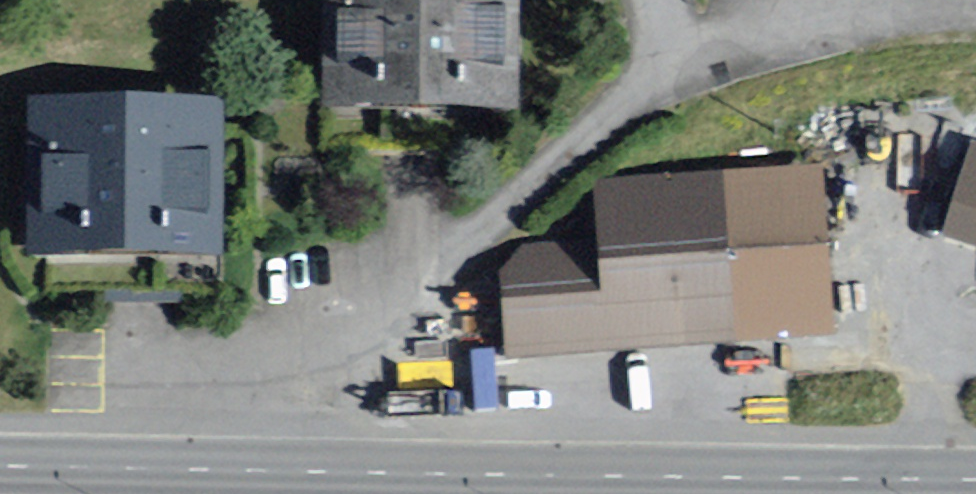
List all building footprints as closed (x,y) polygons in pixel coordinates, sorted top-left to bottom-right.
[(324,126),(516,126),(516,0),(324,0),(324,126)] [(29,111),(25,270),(223,275),(227,116),(29,111)] [(972,154),(946,238),(975,247),(975,156),(972,154)] [(816,175),(723,181),(734,344),(827,337),(816,175)] [(510,359),(734,344),(723,181),(598,190),(602,249),(503,256),(510,359)]
